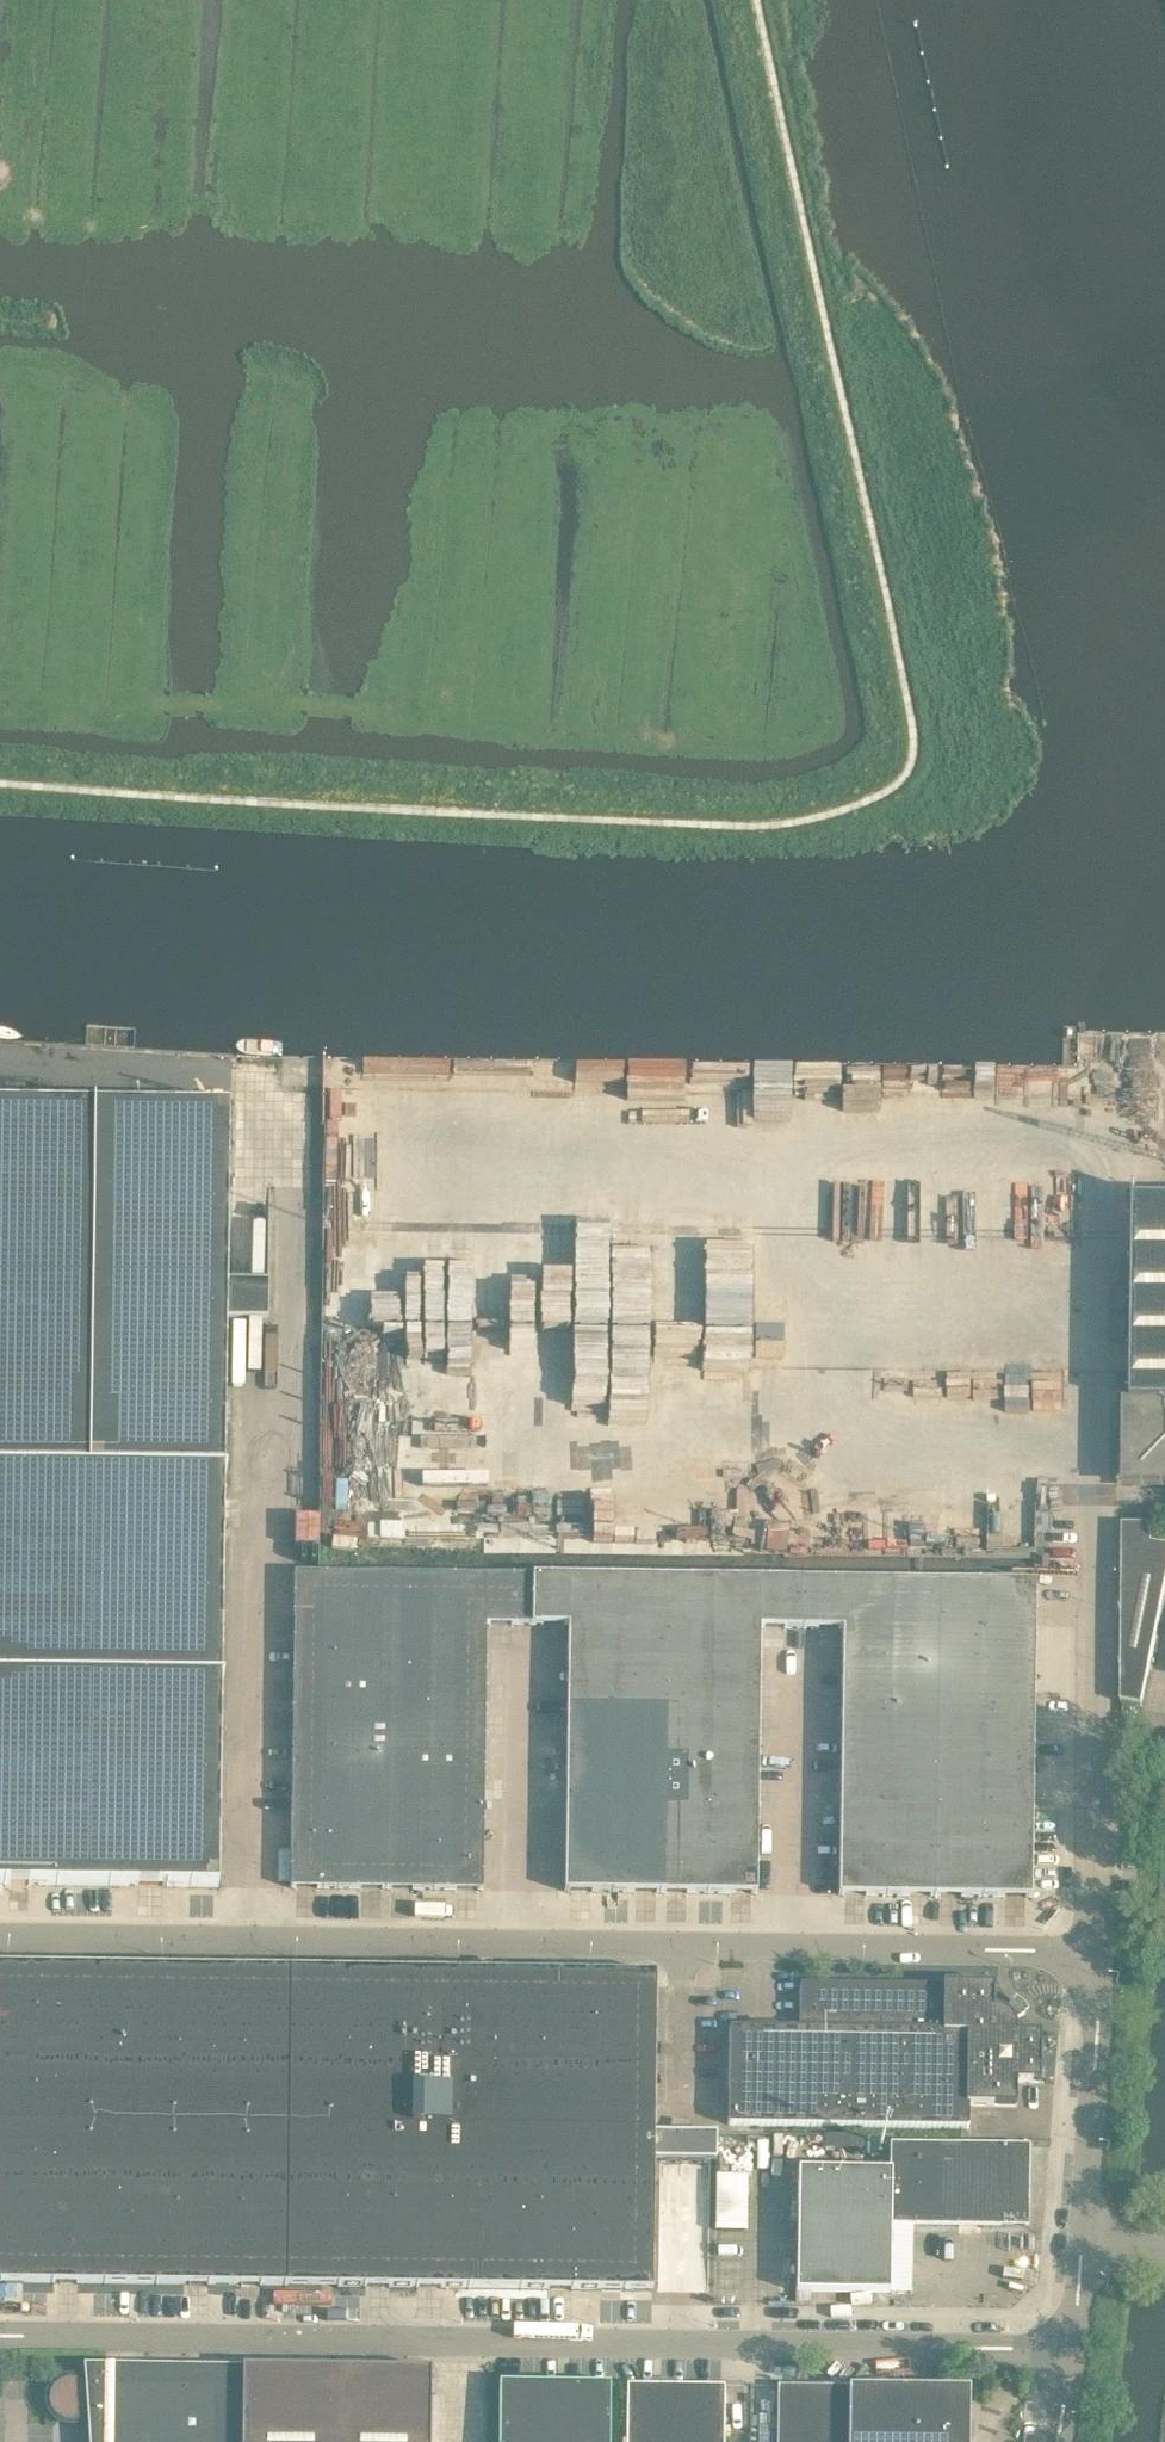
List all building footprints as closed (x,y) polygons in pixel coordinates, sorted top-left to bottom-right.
[(74,1099),(126,1101),(127,1086),(43,1083),(43,1098),(74,1099)] [(88,1485),(93,1104),(0,1103),(0,1484),(88,1485)] [(88,1485),(223,1487),(226,1317),(268,1317),(268,1280),(226,1280),(228,1106),(93,1104),(88,1485)] [(1136,1200),(1136,1188),(1134,1188),(1132,1401),(1123,1401),(1122,1482),(1164,1482),(1164,1200),(1136,1200)] [(398,1304),(399,1216),(347,1216),(346,1229),(339,1229),(338,1324),(389,1324),(389,1304),(398,1304)] [(652,1219),(577,1218),(576,1289),(608,1290),(608,1304),(616,1304),(616,1323),(650,1324),(651,1277),(661,1278),(662,1229),(652,1229),(652,1219)] [(1007,1388),(1007,1433),(1029,1433),(1029,1388),(1007,1388)] [(221,1686),(223,1487),(88,1485),(0,1484),(0,1683),(221,1686)] [(1141,1704),(1164,1584),(1164,1545),(1151,1542),(1151,1523),(1121,1523),(1120,1700),(1141,1704)] [(528,1624),(528,1574),(294,1571),(290,1886),(483,1889),(486,1623),(528,1624)] [(760,1627),(801,1627),(801,1578),(528,1574),(528,1624),(568,1624),(564,1890),(757,1893),(760,1627)] [(1030,1896),(1035,1581),(801,1578),(801,1627),(842,1628),(839,1894),(1030,1896)] [(0,1683),(0,1883),(218,1886),(221,1686),(0,1683)] [(477,1959),(477,1970),(492,1970),(492,1959),(477,1959)] [(337,2286),(652,2290),(656,1972),(0,1964),(0,2281),(288,2285),(288,2276),(337,2276),(337,2286)] [(729,2029),(728,2121),(728,2123),(729,2124),(730,2124),(966,2127),(967,2127),(968,2126),(968,2125),(968,2104),(1016,2105),(1016,2081),(1040,2081),(1041,2031),(1016,2030),(1016,2026),(1015,2022),(1013,2018),(1011,2015),(1008,2012),(1005,2009),(1001,2008),(997,2007),(993,2006),(993,1982),(943,1982),(943,1984),(802,1982),(801,1982),(800,1983),(800,1984),(799,2027),(732,2026),(730,2027),(729,2027),(729,2029)] [(889,2169),(798,2168),(796,2290),(890,2291),(891,2225),(1028,2226),(1029,2144),(890,2143),(889,2169)] [(718,2171),(717,2227),(749,2228),(750,2172),(718,2171)] [(243,2366),(83,2364),(85,2383),(77,2378),(68,2377),(60,2379),(54,2385),(49,2392),(48,2400),(49,2409),(53,2416),(60,2422),(68,2424),(76,2423),(87,2416),(89,2441),(242,2441),(243,2366)] [(243,2366),(242,2441),(429,2441),(430,2368),(243,2366)] [(610,2381),(499,2380),(498,2441),(610,2441),(610,2381)] [(724,2384),(627,2383),(626,2441),(724,2441),(724,2384)] [(969,2438),(969,2422),(969,2387),(777,2385),(776,2441),(969,2441),(969,2438)]
